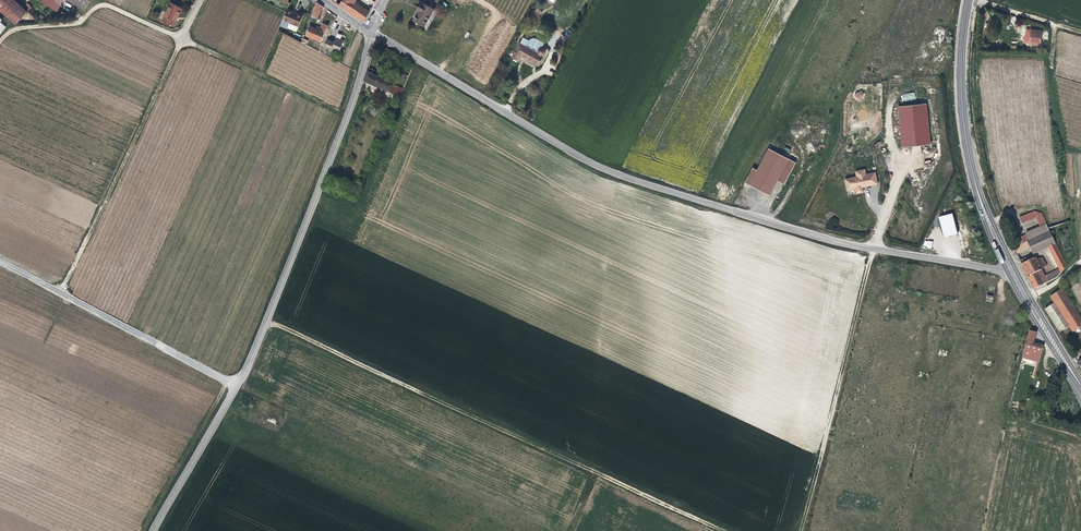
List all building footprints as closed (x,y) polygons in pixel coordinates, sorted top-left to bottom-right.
[(15,0),(0,0),(0,10),(12,21),(16,25),(17,24),(27,12),(24,8),(15,0)] [(63,0),(50,0),(47,5),(57,12),(63,0)] [(89,0),(67,0),(85,10),(90,1),(89,0)] [(336,3),(345,9),(353,15),(363,21),(364,21),(369,12),(351,0),(337,0),(336,3)] [(317,18),(323,7),(317,2),(313,11),(312,12),(311,15),(317,18)] [(424,27),(434,10),(421,2),(418,8),(420,9),(416,16),(414,20),(424,27)] [(179,16),(182,8),(171,3),(162,21),(173,26),(179,16)] [(299,27),(303,16),(296,13),(287,9),(286,12),(281,26),(287,28),(290,23),(299,27)] [(535,21),(540,15),(535,12),(531,19),(535,21)] [(321,42),(325,33),(328,26),(323,24),(321,28),(320,31),(316,29),(310,26),(306,35),(321,42)] [(1040,41),(1042,32),(1032,30),(1031,35),(1030,39),(1028,39),(1026,43),(1028,44),(1040,45),(1041,46),(1042,41),(1040,41)] [(339,53),(344,42),(343,41),(340,40),(341,37),(341,35),(339,34),(338,33),(336,38),(334,43),(328,40),(327,40),(324,46),(339,53)] [(539,54),(520,43),(512,57),(519,61),(522,56),(524,57),(527,59),(538,65),(540,62),(542,60),(541,59),(543,56),(542,55),(543,55),(544,55),(545,54),(545,53),(546,51),(545,49),(543,48),(542,48),(540,48),(539,50),(538,51),(538,52),(539,54)] [(403,90),(393,85),(394,84),(388,82),(389,81),(390,78),(385,77),(384,80),(367,73),(364,82),(365,82),(392,94),(389,100),(398,103),(403,90)] [(901,94),(901,101),(915,99),(915,93),(901,94)] [(929,143),(925,102),(897,104),(901,145),(929,143)] [(768,193),(775,179),(779,172),(786,176),(794,161),(767,146),(756,168),(752,166),(744,181),(768,193)] [(744,181),(752,166),(751,166),(743,180),(744,181)] [(866,184),(876,182),(874,171),(864,173),(863,167),(854,169),(855,175),(844,177),(846,189),(854,187),(855,192),(862,190),(860,184),(865,183),(866,184)] [(782,183),(786,176),(779,172),(775,179),(782,183)] [(952,213),(938,216),(943,237),(957,234),(952,213)] [(1029,241),(1048,233),(1047,230),(1045,225),(1026,233),(1029,241)] [(1067,266),(1056,244),(1050,232),(1048,233),(1029,241),(1027,242),(1033,254),(1048,247),(1059,269),(1045,277),(1048,282),(1057,278),(1067,266)] [(923,247),(931,249),(933,241),(925,240),(923,247)] [(998,248),(995,250),(1001,263),(1004,262),(998,248)] [(1042,269),(1036,258),(1034,258),(1032,259),(1028,261),(1026,258),(1021,260),(1020,261),(1022,264),(1024,269),(1028,277),(1037,272),(1038,271),(1041,270),(1042,269)] [(1043,285),(1040,280),(1038,275),(1037,274),(1037,272),(1028,277),(1034,290),(1043,285)] [(991,299),(994,283),(974,280),(972,296),(991,299)] [(1063,289),(1051,297),(1054,303),(1069,326),(1073,333),(1080,327),(1080,318),(1063,289)] [(1069,326),(1054,303),(1045,309),(1059,332),(1060,332),(1069,326)] [(1037,359),(1040,349),(1039,349),(1041,342),(1032,340),(1032,336),(1033,330),(1032,328),(1027,327),(1025,339),(1024,339),(1020,354),(1037,359)]
